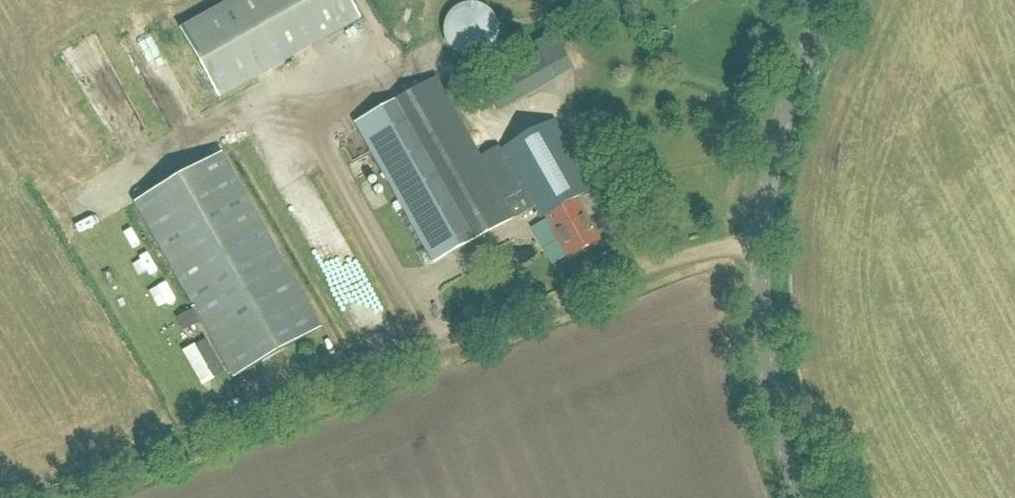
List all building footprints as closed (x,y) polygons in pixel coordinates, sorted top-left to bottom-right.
[(360,21),(348,0),(235,0),(181,30),(220,100),(360,21)] [(446,21),(443,30),(443,37),(446,46),(450,51),(456,56),(464,59),(473,60),(483,58),(491,52),(496,44),(498,36),(498,28),(494,18),(488,11),(478,6),(467,5),(459,7),(451,13),(446,21)] [(483,85),(499,114),(573,71),(553,35),(536,45),(541,53),(483,85)] [(436,79),(378,111),(355,125),(434,265),(534,208),(541,220),(545,218),(569,260),(600,242),(576,200),(593,191),(554,121),(482,161),(436,79)] [(320,330),(222,155),(135,204),(233,379),(320,330)] [(319,241),(330,264),(348,255),(337,232),(319,241)]
